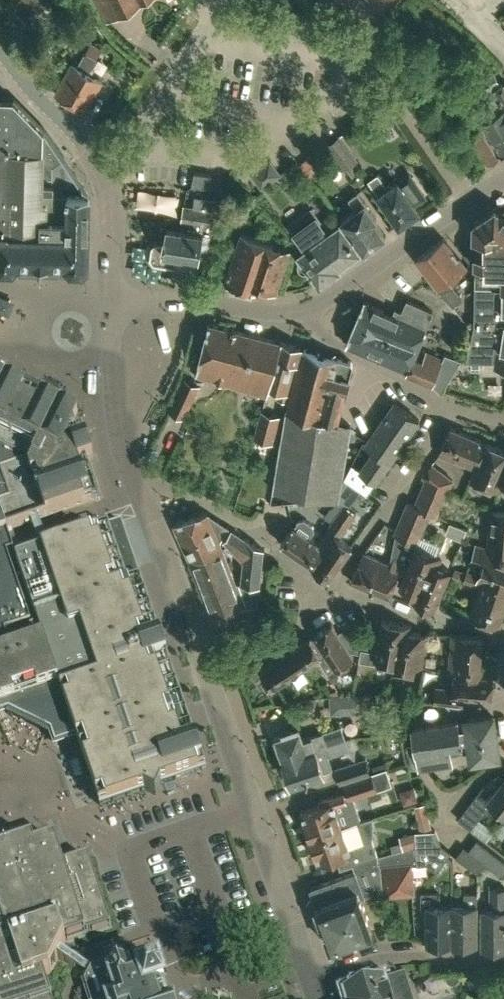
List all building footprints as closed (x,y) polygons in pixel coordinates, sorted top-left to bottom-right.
[(102,10),(108,20),(141,0),(142,2),(145,0),(97,0),(102,10)] [(71,64),(56,93),(85,110),(101,81),(88,74),(96,59),(84,53),(76,67),(71,64)] [(494,72),(477,82),(484,95),(501,85),(494,72)] [(494,90),(497,95),(503,107),(503,84),(494,90)] [(483,121),(503,155),(503,154),(503,107),(497,95),(478,106),(486,119),(483,121)] [(0,267),(1,268),(13,268),(18,263),(18,273),(26,273),(31,273),(37,273),(47,274),(54,274),(64,274),(65,264),(70,269),(82,270),(87,265),(87,264),(89,193),(86,193),(43,129),(44,128),(14,97),(13,97),(12,97),(0,97),(0,267)] [(466,137),(463,140),(481,169),(498,158),(479,129),(481,128),(480,127),(479,127),(472,117),(473,116),(466,105),(446,119),(453,129),(458,125),(466,137)] [(358,160),(339,135),(326,144),(345,170),(358,160)] [(310,178),(328,164),(322,155),(327,152),(323,146),(299,164),(310,178)] [(261,189),(282,174),(281,173),(270,159),(247,169),(261,189)] [(210,175),(193,172),(191,186),(208,189),(210,175)] [(398,183),(398,182),(388,190),(378,175),(369,182),(379,195),(378,196),(399,226),(419,212),(414,205),(425,197),(409,175),(398,183)] [(357,193),(348,199),(355,210),(341,220),(364,251),(366,249),(369,249),(374,246),(374,243),(384,236),(374,221),(376,219),(357,193)] [(195,195),(193,208),(183,207),(181,221),(187,222),(186,230),(167,227),(165,239),(156,237),(148,243),(146,257),(152,265),(172,268),(172,271),(195,274),(197,257),(199,257),(203,233),(212,234),(216,212),(218,199),(195,195)] [(466,361),(466,366),(470,370),(478,370),(483,366),(483,362),(503,362),(503,207),(501,209),(498,211),(495,208),(473,224),(473,238),(484,238),(483,254),(474,254),(475,313),(475,319),(471,339),(468,354),(464,361),(466,361)] [(307,272),(311,270),(320,283),(338,269),(337,267),(346,260),(349,262),(352,261),(354,260),(357,257),(357,252),(360,250),(340,224),(331,230),(326,224),(323,226),(319,220),(320,219),(317,215),(316,216),(311,210),(290,225),(308,248),(300,254),(301,256),(298,262),(298,265),(299,268),(301,271),(305,272),(307,272)] [(290,250),(241,234),(223,284),(259,293),(260,288),(275,293),(290,250)] [(443,240),(416,260),(454,306),(462,300),(449,283),(467,269),(443,240)] [(396,316),(363,300),(345,344),(406,370),(405,373),(431,384),(438,391),(442,393),(461,361),(445,354),(443,359),(425,352),(422,360),(413,357),(432,311),(407,300),(402,311),(399,310),(396,316)] [(268,386),(279,342),(208,324),(195,373),(265,394),(268,386)] [(292,389),(289,388),(300,347),(279,342),(268,386),(278,389),(276,397),(289,399),(292,389)] [(272,490),(313,497),(336,501),(349,425),(337,421),(352,366),(348,361),(304,348),(287,410),(285,410),(272,490)] [(6,531),(98,499),(85,461),(92,458),(85,438),(78,441),(73,425),(77,417),(58,407),(62,399),(34,385),(11,374),(7,382),(0,378),(0,533),(6,531)] [(199,383),(185,376),(170,409),(183,415),(199,383)] [(367,494),(373,484),(420,419),(395,402),(366,443),(372,450),(360,469),(352,464),(345,479),(367,494)] [(261,410),(253,438),(273,444),(281,416),(261,410)] [(439,454),(475,470),(487,442),(452,427),(439,454)] [(487,442),(475,470),(472,479),(500,491),(503,484),(503,485),(503,448),(488,441),(487,442)] [(426,482),(449,492),(455,479),(432,463),(423,476),(427,479),(426,482)] [(449,492),(426,482),(420,495),(443,506),(449,492)] [(443,506),(420,495),(415,505),(431,513),(431,514),(438,517),(443,506)] [(431,513),(415,505),(408,502),(403,514),(426,524),(431,514),(431,513)] [(343,506),(336,515),(327,528),(335,534),(313,566),(312,567),(329,579),(351,547),(338,537),(354,514),(343,506)] [(492,510),(488,548),(487,558),(503,565),(503,511),(492,510)] [(221,548),(206,513),(172,523),(188,559),(221,548)] [(426,524),(403,514),(394,535),(417,545),(426,524)] [(299,519),(294,528),(292,526),(279,543),(313,566),(335,534),(327,528),(317,543),(309,538),(314,530),(314,526),(304,520),(299,519)] [(15,558),(37,624),(38,624),(77,736),(76,736),(100,805),(145,789),(156,795),(161,784),(206,768),(121,521),(108,526),(15,558)] [(76,736),(77,736),(38,624),(37,624),(32,626),(6,553),(13,550),(6,531),(0,533),(0,712),(8,709),(50,730),(55,743),(76,736)] [(263,549),(230,531),(223,540),(243,561),(241,582),(241,583),(259,585),(259,584),(263,549)] [(388,597),(395,582),(400,569),(405,571),(417,545),(394,535),(391,564),(364,552),(351,581),(388,597)] [(503,585),(503,565),(487,558),(488,548),(477,544),(471,560),(483,565),(479,576),(503,585)] [(395,582),(413,590),(418,592),(434,555),(435,553),(417,545),(405,571),(400,569),(395,582)] [(188,559),(196,579),(228,567),(221,548),(188,559)] [(418,592),(413,590),(410,598),(435,608),(451,570),(439,565),(441,558),(434,555),(418,593),(418,592)] [(196,579),(203,598),(234,586),(233,584),(234,583),(228,567),(196,579)] [(479,576),(467,571),(464,580),(480,586),(471,615),(500,626),(503,615),(503,585),(479,576)] [(241,583),(241,582),(239,582),(248,605),(255,606),(258,607),(260,584),(259,584),(259,585),(241,583)] [(234,586),(203,598),(210,618),(227,611),(234,630),(253,624),(258,607),(255,606),(248,605),(241,604),(234,586)] [(372,639),(363,637),(360,653),(358,662),(374,665),(375,656),(395,659),(402,623),(382,619),(378,637),(372,636),(372,639)] [(411,625),(402,623),(395,659),(392,669),(413,673),(414,665),(422,667),(429,635),(410,631),(411,625)] [(314,635),(316,638),(335,669),(352,657),(349,651),(360,653),(363,637),(344,633),(342,630),(337,633),(331,624),(314,635)] [(453,674),(479,675),(481,636),(451,635),(450,658),(449,674),(453,674)] [(335,669),(316,638),(312,640),(311,638),(260,670),(271,688),(316,659),(326,675),(335,669)] [(479,675),(453,674),(453,689),(435,688),(433,702),(463,705),(464,695),(492,696),(493,676),(479,675)] [(363,695),(331,696),(332,712),(350,712),(350,708),(364,708),(363,695)] [(448,744),(497,737),(494,719),(491,716),(465,719),(466,725),(458,725),(457,720),(412,727),(416,753),(449,749),(448,744)] [(279,750),(283,758),(344,737),(339,726),(303,739),(298,726),(284,732),(285,734),(272,738),(277,751),(279,750)] [(348,748),(344,737),(283,758),(292,783),(324,771),(324,770),(332,767),(327,755),(348,748)] [(411,768),(418,768),(418,770),(453,765),(451,753),(468,751),(470,761),(494,758),(499,755),(497,737),(448,744),(449,749),(416,753),(416,755),(409,756),(411,768)] [(386,767),(370,772),(366,759),(336,769),(340,783),(344,782),(386,768),(386,767)] [(392,785),(386,768),(344,782),(348,794),(344,795),(343,792),(318,801),(319,805),(301,811),(304,822),(302,825),(305,835),(309,836),(309,837),(341,827),(358,821),(361,820),(353,798),(392,785)] [(492,793),(483,786),(466,807),(480,817),(491,803),(503,813),(503,778),(492,793)] [(415,788),(400,792),(403,804),(418,799),(415,788)] [(415,806),(421,831),(434,830),(427,803),(415,806)] [(336,856),(340,868),(352,863),(377,855),(370,836),(363,838),(358,821),(341,827),(309,837),(310,838),(308,841),(311,851),(315,852),(318,862),(336,856)] [(415,850),(437,849),(440,845),(435,830),(434,830),(421,831),(415,831),(416,846),(415,847),(415,850)] [(404,850),(415,847),(416,846),(415,831),(400,835),(404,850)] [(61,952),(65,944),(64,942),(71,940),(110,927),(87,858),(63,866),(55,841),(33,847),(31,841),(0,851),(0,998),(52,998),(44,975),(50,973),(58,958),(61,952)] [(503,874),(503,861),(476,841),(470,848),(503,874)] [(451,853),(440,845),(437,849),(415,850),(416,864),(425,863),(436,872),(451,853)] [(381,856),(379,855),(380,865),(383,867),(410,865),(416,864),(415,850),(415,847),(404,850),(381,856)] [(503,874),(470,848),(468,850),(464,847),(456,857),(478,874),(485,864),(502,877),(503,874)] [(379,855),(377,855),(352,863),(356,871),(311,888),(318,905),(317,905),(331,947),(372,932),(360,896),(374,891),(376,896),(382,893),(378,863),(380,865),(379,855)] [(412,893),(410,865),(383,867),(386,895),(412,893)] [(490,893),(490,903),(495,903),(495,910),(482,910),(482,948),(503,948),(503,888),(490,888),(490,893)] [(425,944),(451,944),(451,905),(439,905),(439,894),(421,893),(421,905),(425,906),(425,944)] [(463,905),(451,905),(451,944),(477,944),(477,893),(463,893),(463,905)] [(83,971),(85,972),(88,965),(83,963),(61,952),(58,958),(76,968),(79,969),(83,971)] [(88,965),(85,972),(84,974),(87,976),(84,981),(87,989),(90,998),(164,998),(160,989),(164,987),(158,968),(143,972),(137,953),(122,958),(121,955),(108,960),(108,961),(108,962),(111,971),(107,972),(97,967),(96,970),(96,969),(98,964),(91,961),(89,966),(88,965)] [(344,993),(346,998),(412,998),(404,974),(344,993)]
